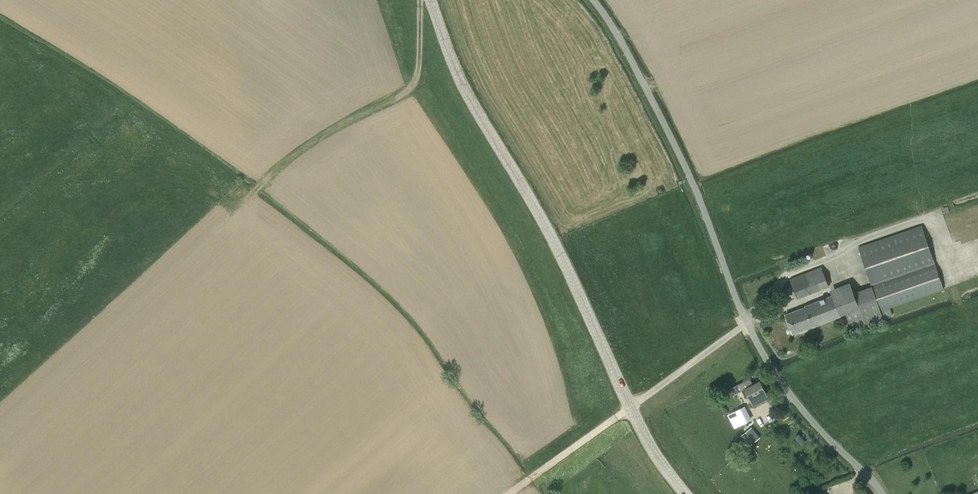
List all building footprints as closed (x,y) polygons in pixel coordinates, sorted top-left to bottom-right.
[(922,226),(859,247),(872,286),(883,319),(893,315),(891,308),(944,289),(922,226)] [(829,286),(822,267),(790,280),(797,298),(829,286)] [(806,306),(786,314),(793,334),(813,326),(813,327),(846,314),(851,329),(866,325),(854,292),(852,288),(805,306),(806,306)] [(751,378),(731,388),(735,395),(742,391),(746,398),(749,397),(753,406),(769,398),(760,381),(754,384),(751,378)] [(743,408),(728,415),(735,428),(750,420),(743,408)] [(759,438),(752,429),(742,436),(750,446),(759,438)]
